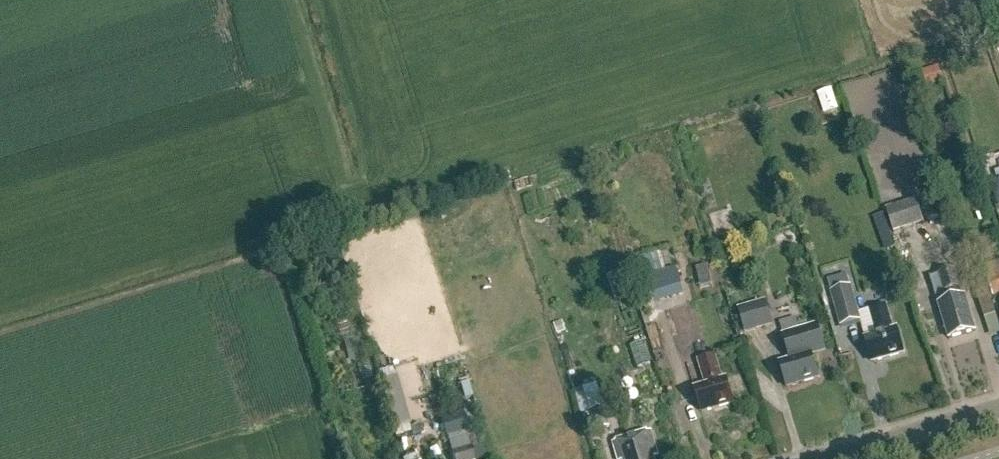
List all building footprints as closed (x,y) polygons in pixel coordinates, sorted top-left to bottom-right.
[(938,67),(922,72),(927,88),(944,82),(938,67)] [(818,95),(824,115),(838,110),(832,90),(818,95)] [(991,181),(997,206),(998,205),(998,179),(991,181)] [(927,222),(940,217),(933,198),(920,202),(927,222)] [(893,233),(924,223),(916,200),(886,210),(893,233)] [(641,258),(647,281),(639,284),(645,305),(683,295),(677,273),(668,276),(661,252),(641,258)] [(963,299),(954,272),(939,276),(947,303),(939,306),(950,340),(975,333),(965,298),(963,299)] [(847,275),(827,280),(831,293),(850,287),(847,275)] [(998,295),(998,279),(988,282),(993,297),(998,295)] [(831,293),(840,327),(860,322),(850,287),(831,293)] [(985,319),(996,315),(989,296),(978,300),(985,319)] [(765,299),(737,307),(745,332),(772,325),(765,299)] [(886,306),(870,311),(877,337),(866,340),(872,363),(904,354),(897,330),(893,331),(886,306)] [(784,334),(801,328),(797,316),(781,321),(784,334)] [(562,323),(554,326),(558,338),(566,336),(562,323)] [(812,356),(825,352),(817,327),(783,337),(791,363),(780,366),(787,389),(819,379),(812,356)] [(344,343),(350,363),(368,358),(362,338),(344,343)] [(722,382),(715,356),(698,361),(706,387),(695,390),(702,413),(733,404),(726,380),(722,382)] [(380,382),(393,429),(411,424),(398,377),(380,382)] [(584,388),(591,412),(597,432),(609,428),(596,384),(584,388)] [(453,458),(477,458),(464,412),(441,419),(453,458)] [(651,432),(613,444),(618,458),(654,458),(658,458),(651,432)]
